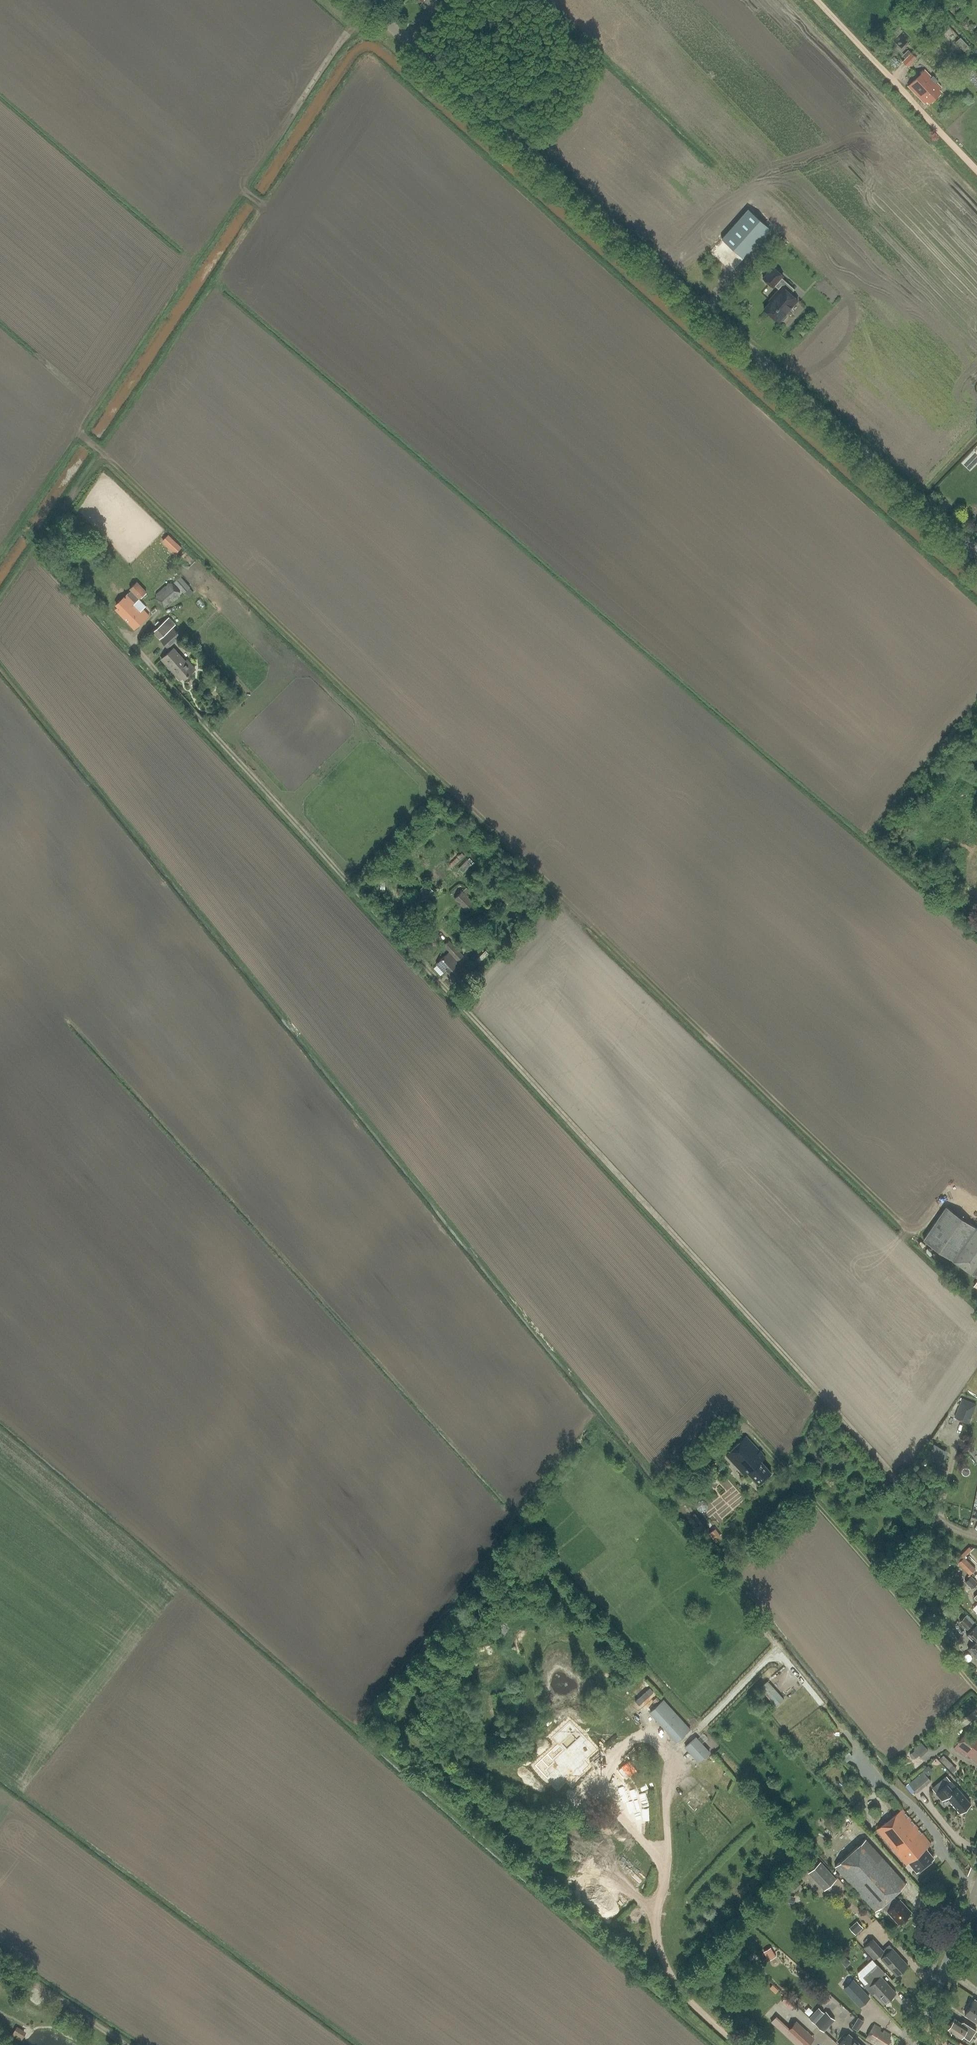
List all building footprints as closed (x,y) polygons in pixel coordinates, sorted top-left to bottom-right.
[(955,43),(964,51),(968,47),(960,38),(955,43)] [(917,58),(911,53),(903,61),(909,67),(917,58)] [(925,103),(927,101),(930,104),(941,92),(939,90),(941,88),(925,71),(908,87),(925,103)] [(721,240),(744,260),(771,230),(748,210),(721,240)] [(787,316),(785,315),(798,301),(791,294),(795,290),(782,278),(783,277),(773,268),(763,279),(773,288),(774,286),(779,290),(772,298),(774,299),(764,310),(778,323),(781,320),(782,321),(784,321),(787,317),(787,316)] [(169,535),(162,541),(175,554),(182,548),(169,535)] [(180,578),(174,583),(183,594),(190,588),(180,578)] [(136,583),(129,590),(139,600),(146,593),(136,583)] [(172,584),(168,584),(156,595),(155,599),(163,608),(168,608),(180,598),(180,593),(172,584)] [(134,631),(150,616),(143,609),(140,612),(133,605),(137,602),(129,594),(116,606),(118,608),(115,611),(134,631)] [(161,639),(173,627),(167,620),(155,632),(161,639)] [(174,628),(161,641),(168,649),(182,637),(174,628)] [(162,660),(181,681),(185,677),(186,679),(195,670),(189,661),(187,663),(174,649),(162,660)] [(464,873),(472,864),(467,860),(459,868),(464,873)] [(413,899),(422,907),(436,892),(428,884),(413,899)] [(466,888),(454,899),(465,911),(474,903),(467,896),(470,892),(466,888)] [(516,895),(509,888),(499,897),(506,905),(516,895)] [(468,977),(465,975),(468,973),(458,961),(464,956),(450,941),(444,946),(450,952),(436,964),(450,981),(452,979),(455,984),(457,982),(459,984),(468,977)] [(946,1207),(923,1240),(976,1278),(976,1229),(946,1207)] [(961,1400),(954,1419),(968,1425),(976,1405),(961,1400)] [(772,1472),(763,1461),(767,1458),(747,1436),(727,1454),(746,1475),(749,1473),(759,1483),(772,1472)] [(945,1449),(934,1442),(922,1461),(934,1468),(945,1449)] [(957,1623),(965,1630),(970,1625),(962,1618),(957,1623)] [(976,1627),(968,1636),(974,1643),(969,1648),(976,1657),(976,1628),(976,1627)] [(686,1747),(700,1762),(711,1752),(664,1700),(651,1711),(678,1741),(684,1735),(690,1743),(686,1747)] [(954,1748),(966,1757),(967,1754),(976,1761),(976,1760),(976,1732),(970,1727),(954,1748)] [(569,1773),(571,1775),(587,1761),(585,1758),(595,1750),(585,1739),(584,1740),(581,1738),(573,1745),(571,1743),(555,1758),(557,1760),(548,1768),(551,1771),(550,1772),(559,1782),(569,1773)] [(921,1756),(928,1749),(921,1742),(914,1749),(915,1750),(912,1753),(916,1757),(919,1755),(921,1756)] [(945,1756),(942,1760),(955,1770),(958,1765),(945,1756)] [(916,1791),(931,1778),(925,1771),(910,1784),(916,1791)] [(946,1776),(932,1788),(942,1800),(947,1796),(961,1812),(972,1803),(957,1786),(946,1776)] [(894,1809),(899,1804),(894,1798),(888,1803),(894,1809)] [(927,1848),(932,1844),(903,1809),(878,1830),(907,1864),(910,1862),(917,1871),(934,1857),(927,1848)] [(912,1911),(900,1898),(899,1900),(894,1895),(906,1883),(867,1839),(836,1866),(876,1911),(883,1905),(899,1923),(912,1911)] [(837,1879),(821,1861),(808,1872),(824,1890),(837,1879)] [(857,1934),(865,1927),(860,1920),(852,1926),(857,1934)] [(874,1939),(865,1947),(875,1959),(880,1955),(882,1958),(897,1976),(909,1965),(890,1945),(884,1950),(874,1939)] [(769,1961),(776,1956),(771,1947),(764,1952),(769,1961)] [(873,1969),(866,1976),(872,1983),(868,1988),(873,1994),(875,1992),(885,2003),(896,1992),(885,1980),(889,1977),(877,1965),(873,1969)] [(859,2003),(867,1996),(853,1981),(845,1988),(859,2003)] [(772,2004),(773,2016),(803,2015),(803,2004),(772,2004)] [(973,2009),(974,2007),(971,2005),(965,2015),(976,2022),(976,2011),(973,2009)] [(824,2014),(815,2023),(824,2032),(834,2021),(825,2012),(824,2013),(824,2014)] [(770,2020),(797,2044),(800,2044),(802,2042),(805,2044),(806,2044),(814,2036),(794,2018),(786,2026),(774,2016),(770,2020)] [(858,2030),(864,2020),(857,2016),(851,2026),(858,2030)] [(962,2022),(955,2018),(948,2029),(956,2034),(956,2036),(958,2037),(960,2037),(961,2038),(962,2035),(967,2038),(966,2039),(969,2041),(976,2030),(964,2021),(962,2022)] [(885,2044),(887,2044),(890,2039),(889,2039),(891,2035),(875,2025),(867,2038),(879,2044),(884,2044),(885,2044)] [(22,2026),(15,2032),(23,2040),(29,2034),(22,2026)] [(850,2034),(839,2044),(862,2044),(850,2034)]
